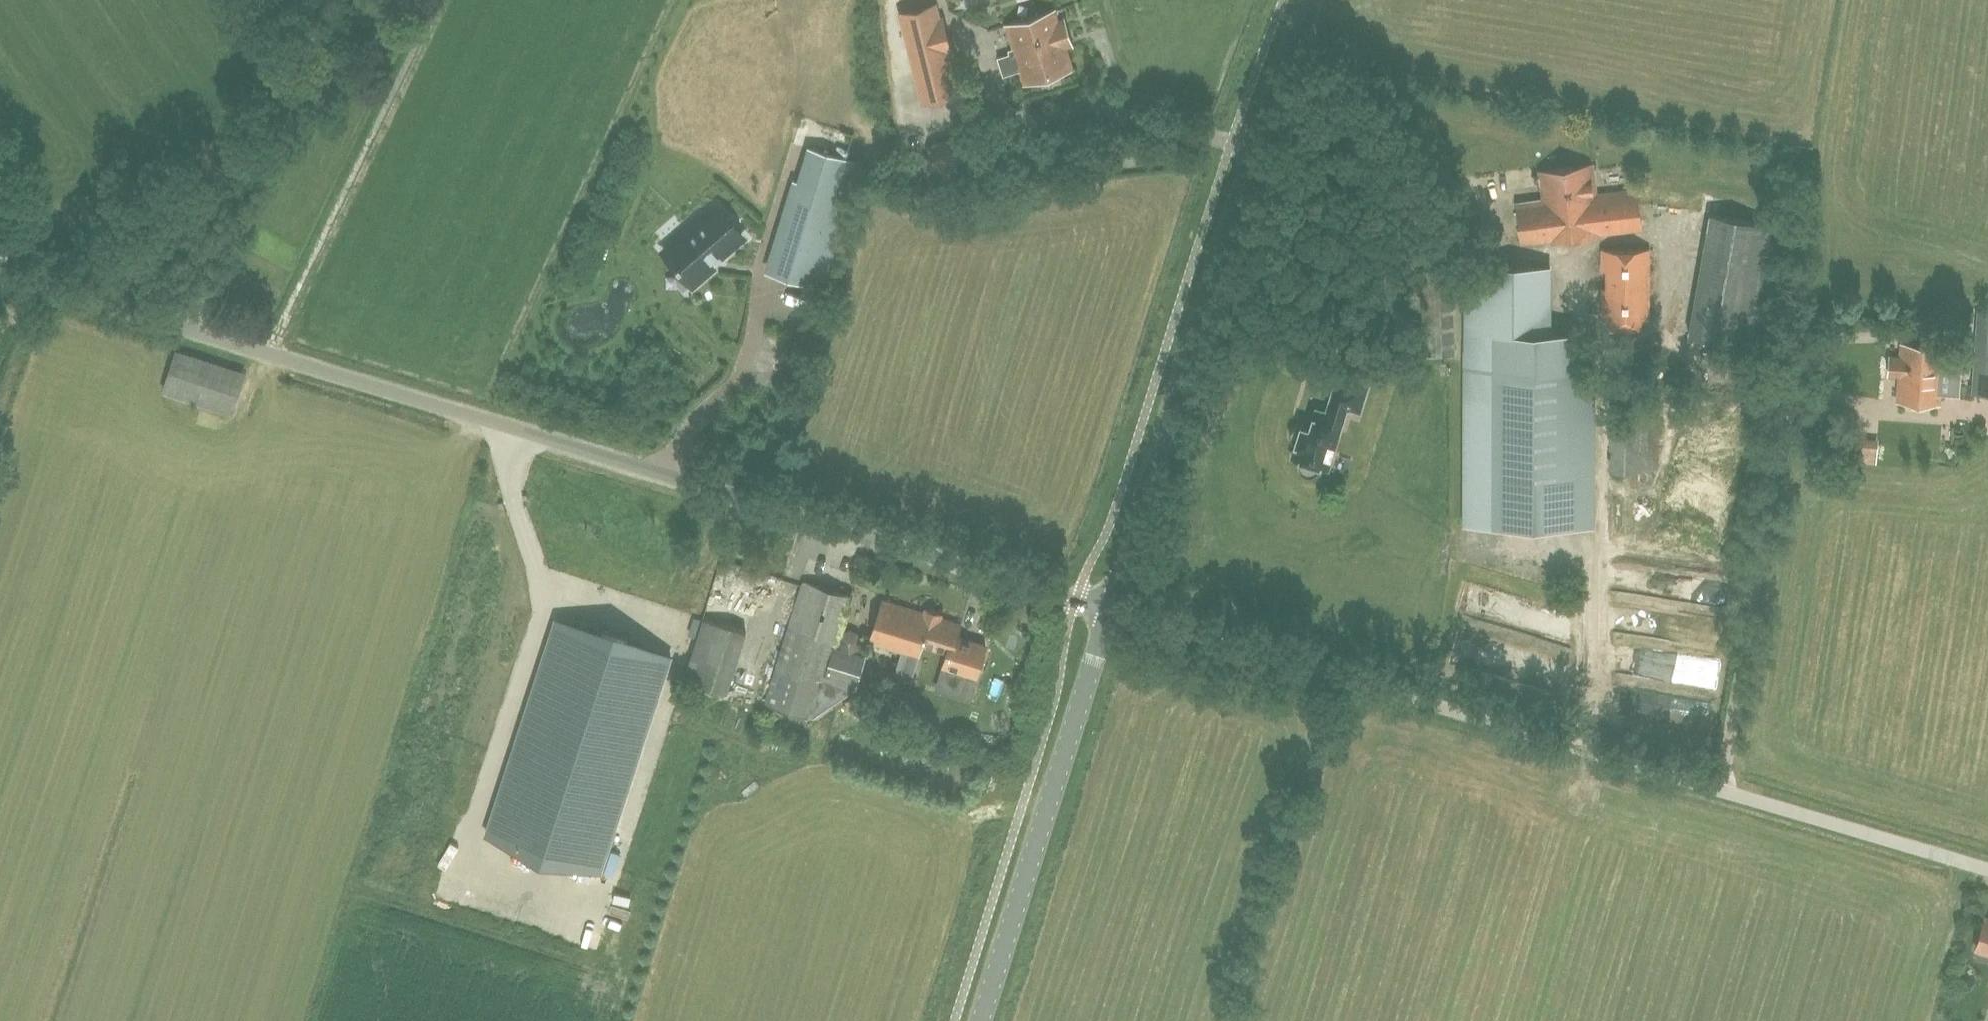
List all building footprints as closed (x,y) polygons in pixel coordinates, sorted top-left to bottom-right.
[(900,13),(904,27),(922,101),(958,92),(947,50),(951,49),(943,17),(939,18),(936,4),(900,13)] [(1005,73),(1020,68),(1025,83),(1073,68),(1064,41),(1071,39),(1064,19),(1059,21),(1056,10),(1007,25),(1015,53),(1000,58),(1005,73)] [(961,22),(965,33),(984,27),(980,15),(961,22)] [(909,60),(893,61),(895,99),(910,99),(909,60)] [(812,151),(775,272),(822,286),(860,164),(845,160),(807,148),(807,149),(812,151)] [(1522,243),(1642,228),(1637,189),(1597,194),(1593,165),(1539,171),(1542,199),(1517,202),(1522,243)] [(688,238),(684,233),(664,251),(693,284),(713,267),(709,262),(742,234),(721,210),(688,238)] [(1753,350),(1780,231),(1708,215),(1681,333),(1753,350)] [(1601,321),(1650,321),(1650,286),(1643,286),(1643,270),(1650,270),(1650,248),(1601,248),(1601,270),(1608,270),(1608,286),(1601,286),(1601,321)] [(1483,280),(1468,284),(1469,532),(1509,532),(1509,517),(1521,517),(1529,522),(1543,517),(1540,509),(1556,508),(1561,524),(1589,482),(1592,482),(1591,440),(1579,432),(1598,426),(1598,402),(1591,414),(1588,414),(1592,426),(1572,432),(1566,428),(1566,392),(1596,392),(1597,390),(1597,382),(1571,382),(1576,375),(1576,330),(1557,330),(1556,265),(1492,266),(1483,280)] [(1939,404),(1941,378),(1943,346),(1902,343),(1901,356),(1890,356),(1889,374),(1900,374),(1898,401),(1939,404)] [(167,392),(238,414),(250,373),(180,351),(167,392)] [(1301,459),(1300,463),(1300,464),(1300,466),(1300,468),(1300,469),(1301,471),(1302,472),(1303,474),(1305,475),(1306,475),(1308,476),(1309,476),(1311,476),(1313,475),(1314,475),(1316,474),(1317,472),(1318,471),(1319,469),(1320,465),(1328,467),(1343,418),(1342,417),(1345,406),(1359,410),(1368,381),(1340,372),(1330,401),(1331,401),(1328,413),(1320,410),(1316,412),(1310,429),(1300,426),(1299,426),(1297,426),(1296,427),(1294,427),(1293,428),(1292,429),(1291,431),(1290,432),(1290,434),(1290,435),(1290,437),(1290,438),(1291,439),(1292,441),(1293,442),(1294,443),(1296,443),(1296,444),(1293,456),(1301,459)] [(1652,467),(1652,423),(1615,423),(1615,467),(1652,467)] [(1882,463),(1882,445),(1857,444),(1857,463),(1882,463)] [(1696,525),(1724,530),(1735,464),(1689,457),(1682,505),(1699,508),(1696,525)] [(824,678),(856,687),(865,657),(834,647),(850,594),(803,580),(766,703),(813,717),(824,678)] [(977,677),(986,644),(957,636),(961,624),(941,618),(943,614),(925,608),(924,613),(882,600),(870,642),(903,652),(896,676),(911,681),(922,645),(947,652),(943,666),(977,677)] [(728,691),(747,632),(703,618),(685,677),(728,691)] [(601,870),(671,656),(556,619),(487,833),(601,870)] [(727,706),(752,713),(757,695),(733,688),(727,706)] [(1985,916),(1976,946),(1987,950),(1987,917),(1985,916)]
